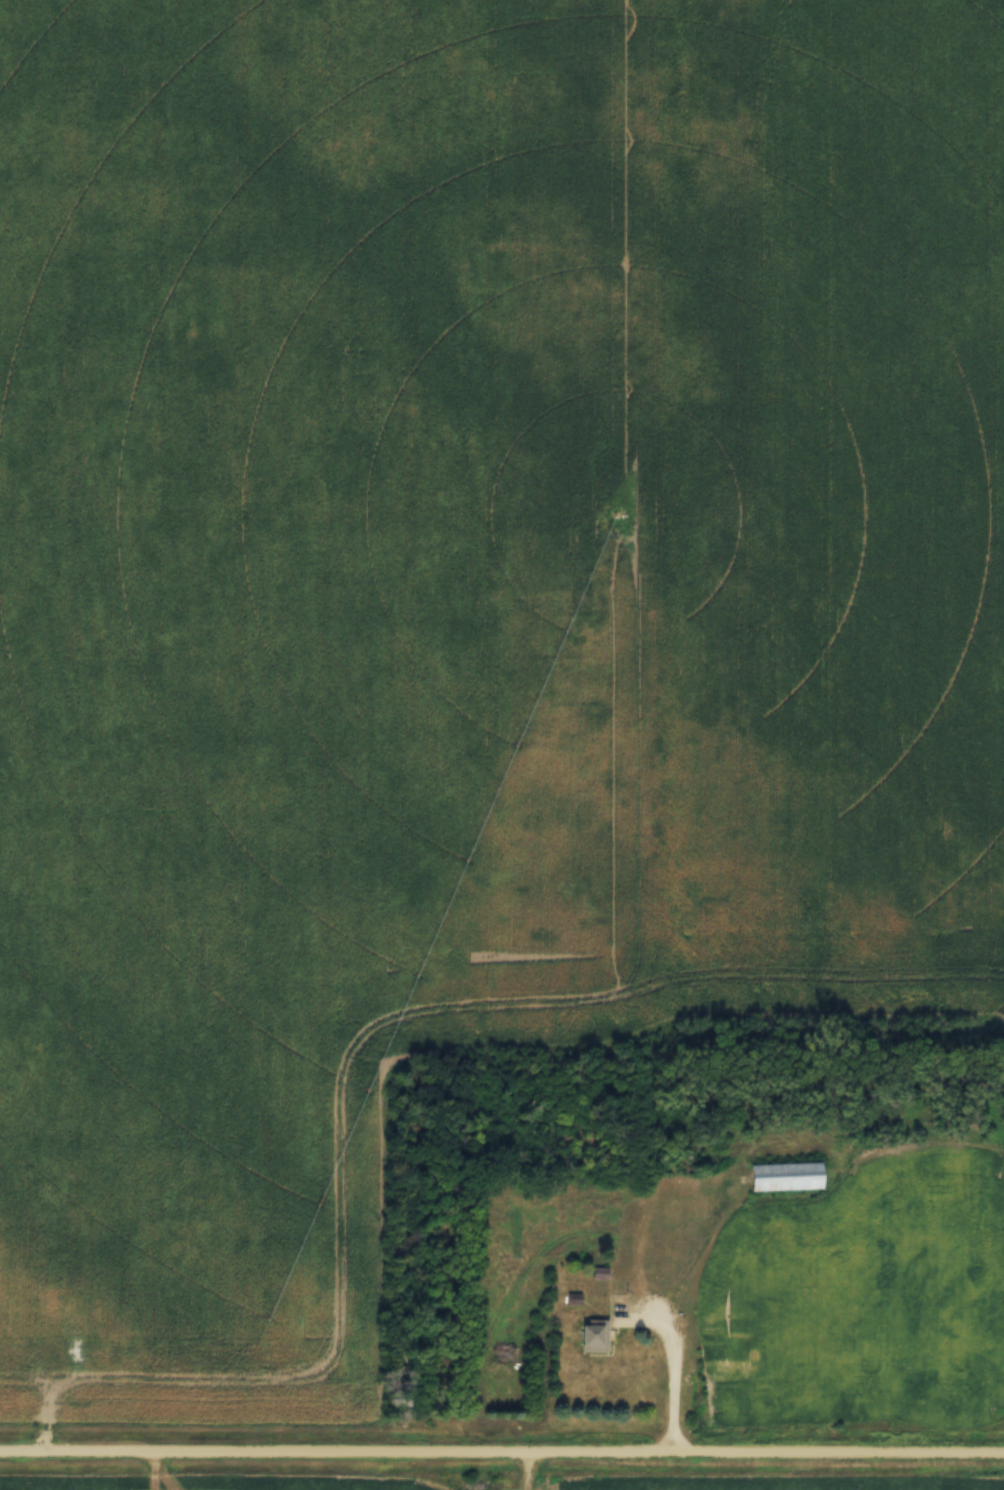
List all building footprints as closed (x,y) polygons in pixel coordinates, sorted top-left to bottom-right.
[(727,1156),(719,1158),(721,1167),(729,1165),(727,1156)] [(750,1189),(822,1187),(822,1160),(750,1162),(750,1189)] [(592,1277),(607,1277),(606,1264),(592,1264),(592,1277)] [(581,1350),(607,1350),(607,1323),(581,1323),(581,1350)]
